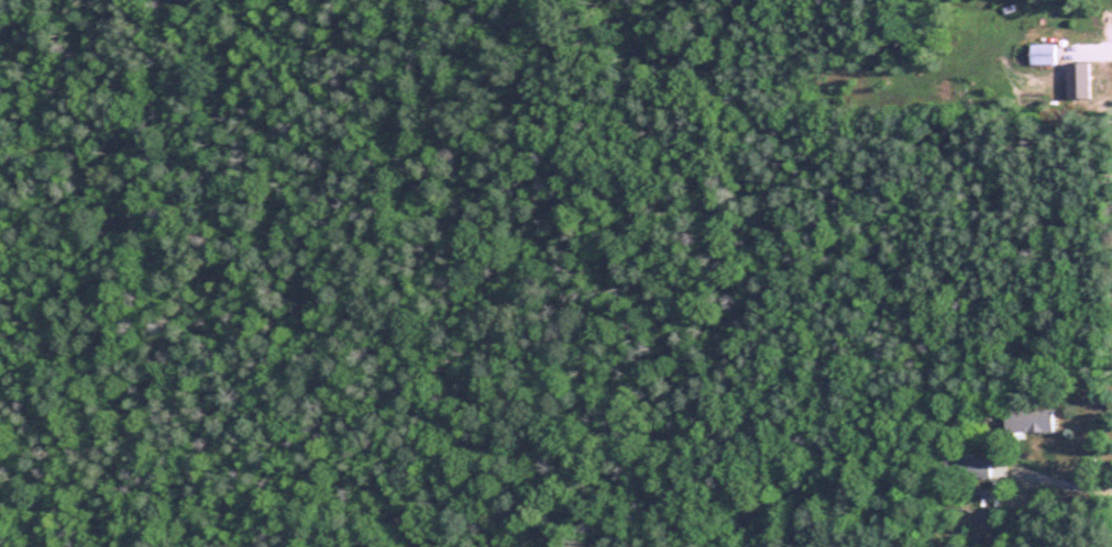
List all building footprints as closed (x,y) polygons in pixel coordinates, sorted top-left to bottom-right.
[(1056,65),(1056,43),(1028,44),(1028,66),(1056,65)] [(1063,93),(1090,93),(1090,60),(1063,60),(1063,93)] [(1054,432),(1054,409),(1003,409),(1003,432),(1054,432)] [(956,477),(988,477),(988,456),(956,456),(956,477)]
